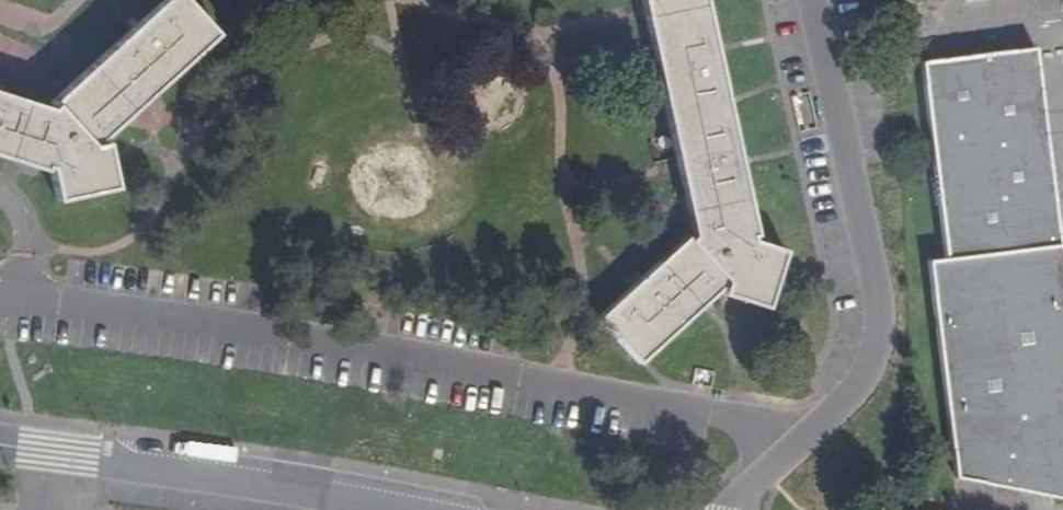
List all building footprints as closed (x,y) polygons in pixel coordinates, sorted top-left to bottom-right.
[(23,168),(42,174),(44,169),(47,170),(55,205),(114,193),(108,168),(103,146),(100,148),(98,143),(156,91),(214,38),(180,0),(169,0),(90,71),(49,107),(52,112),(48,114),(0,98),(0,161),(23,168)] [(692,242),(688,245),(685,240),(596,320),(636,365),(644,358),(717,291),(722,292),(720,297),(767,311),(784,254),(749,244),(747,238),(752,237),(700,0),(638,0),(692,242)] [(919,56),(943,252),(926,254),(939,473),(1062,495),(1062,309),(1031,38),(919,56)]
